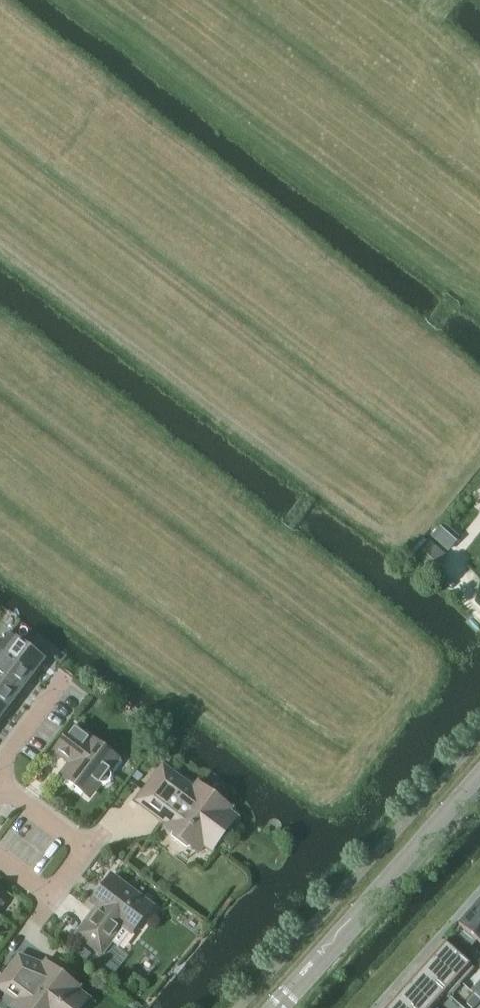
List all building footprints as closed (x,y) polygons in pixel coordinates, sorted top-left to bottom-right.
[(457,543),(440,527),(431,538),(448,553),(457,543)] [(445,558),(426,542),(412,559),(430,575),(445,558)] [(0,644),(0,652),(5,656),(36,680),(41,673),(40,668),(46,661),(41,657),(48,648),(37,640),(30,649),(18,639),(9,633),(0,644)] [(21,694),(26,687),(31,686),(36,680),(5,656),(0,652),(0,678),(21,694)] [(21,694),(0,678),(0,704),(11,712),(16,705),(16,700),(21,694)] [(11,712),(0,704),(0,721),(1,719),(6,719),(11,712)] [(92,740),(91,741),(74,727),(55,752),(72,766),(63,778),(88,798),(99,784),(103,785),(107,785),(110,782),(112,778),(111,774),(109,771),(118,759),(92,740)] [(198,786),(194,792),(164,769),(141,799),(172,821),(167,828),(174,833),(173,838),(187,849),(193,847),(199,852),(204,845),(212,850),(236,819),(228,813),(230,810),(198,786)] [(118,947),(129,931),(131,933),(151,907),(113,878),(93,904),(99,908),(78,936),(102,954),(111,942),(118,947)] [(458,925),(479,945),(479,913),(474,908),(458,925)] [(443,942),(431,956),(461,984),(474,970),(443,942)] [(431,956),(419,969),(449,997),(461,984),(431,956)] [(43,969),(19,959),(0,985),(0,988),(18,1002),(15,1006),(17,1007),(81,1007),(87,999),(76,991),(78,989),(46,965),(43,969)] [(418,969),(406,983),(434,1007),(446,994),(418,969)] [(394,996),(408,1007),(433,1007),(434,1007),(406,983),(394,996)] [(467,1004),(471,1007),(474,1007),(479,1001),(479,1000),(474,995),(467,1004)] [(384,1007),(408,1007),(394,996),(384,1007)]
